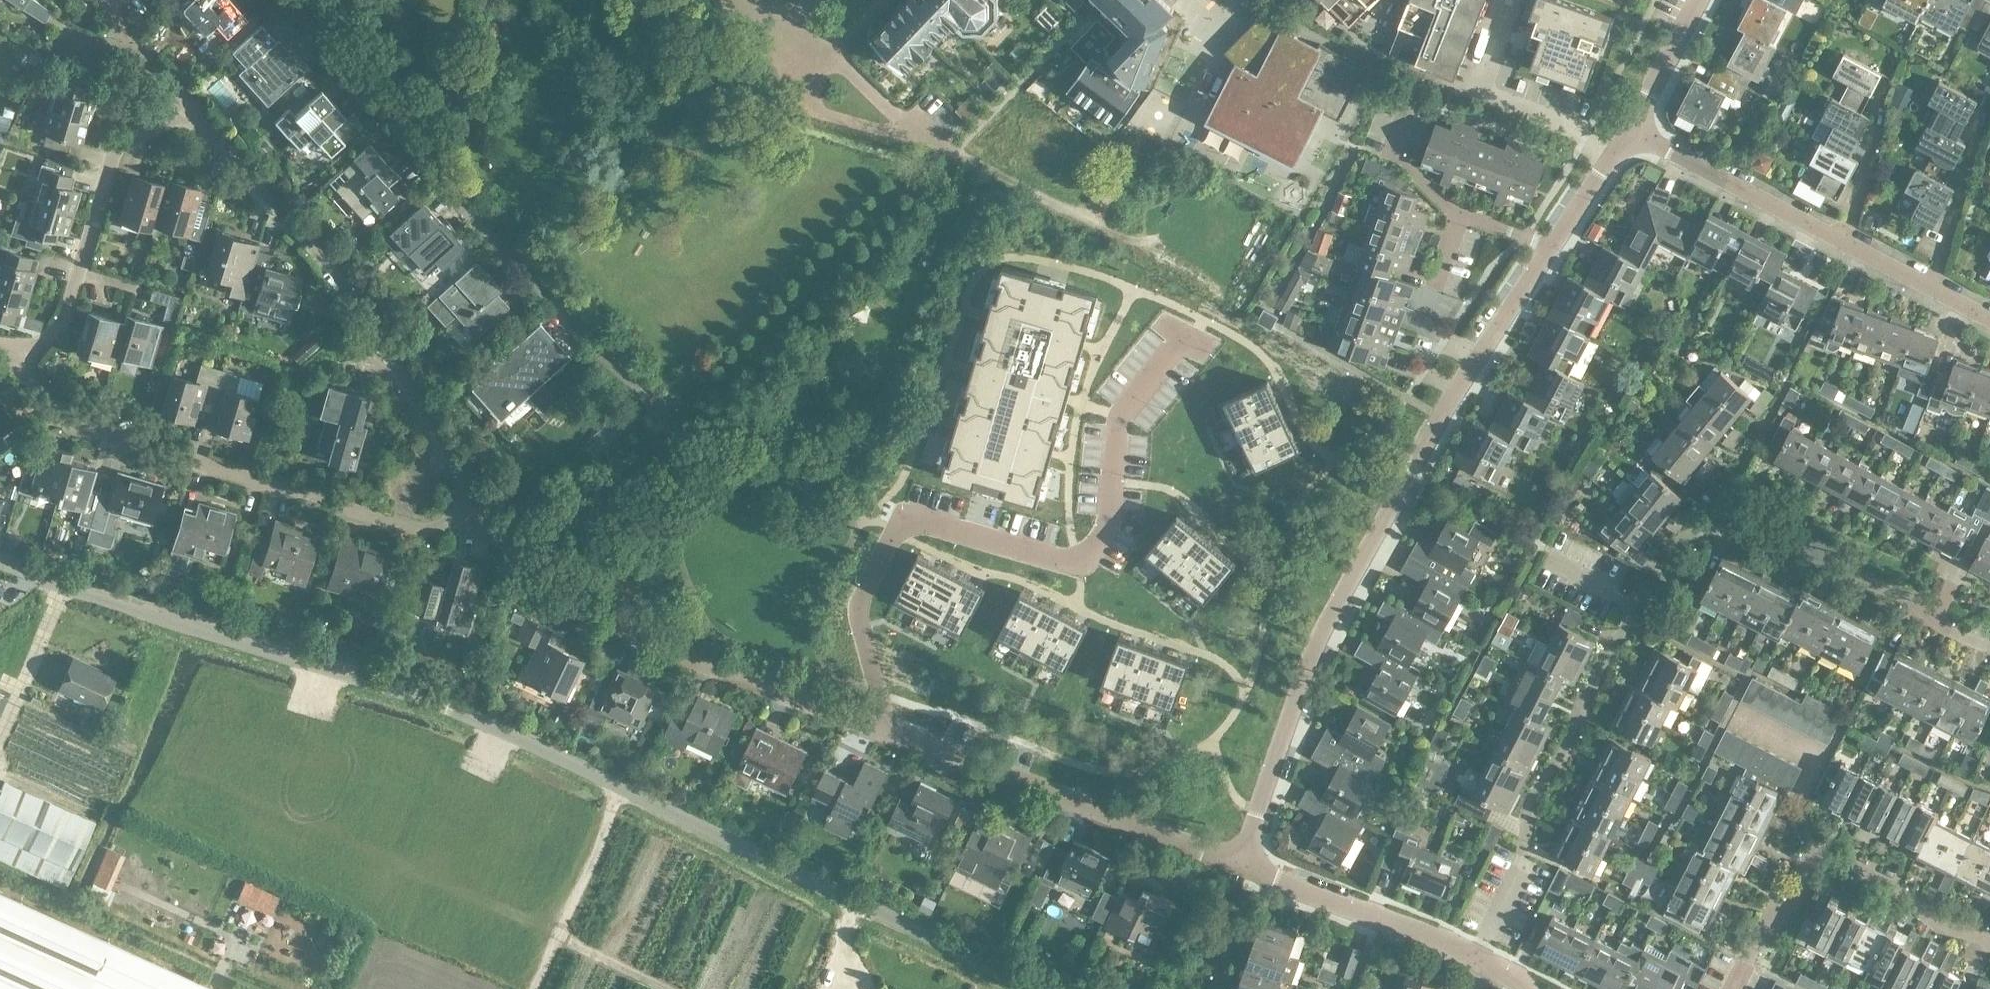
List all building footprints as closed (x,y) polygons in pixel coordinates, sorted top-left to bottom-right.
[(45,21),(52,10),(37,0),(10,0),(23,8),(45,21)] [(223,26),(241,10),(232,0),(189,0),(181,7),(205,33),(214,25),(218,21),(223,26)] [(875,35),(909,68),(955,20),(965,30),(969,30),(986,30),(1000,15),(999,0),(909,0),(875,35)] [(1084,0),(1067,0),(1076,9),(1084,0)] [(1135,31),(1111,56),(1134,78),(1146,82),(1167,27),(1162,22),(1174,10),(1170,6),(1176,0),(1102,0),(1135,31)] [(1357,19),(1376,0),(1337,0),(1357,19)] [(1393,43),(1419,53),(1416,61),(1426,65),(1426,67),(1453,78),(1484,0),(1410,0),(1393,43)] [(1555,0),(1532,0),(1525,18),(1534,21),(1522,48),(1533,53),(1526,68),(1582,91),(1595,58),(1585,54),(1590,44),(1599,47),(1609,21),(1555,0)] [(1739,23),(1771,39),(1787,9),(1783,7),(1787,0),(1751,0),(1739,23)] [(1922,14),(1928,0),(1884,0),(1883,3),(1918,21),(1922,14)] [(1971,30),(1987,0),(1971,0),(1970,1),(1968,0),(1928,0),(1922,14),(1926,16),(1955,32),(1959,24),(1971,30)] [(1989,50),(1989,1),(1988,0),(1987,0),(1971,30),(1982,36),(1978,44),(1989,50)] [(1339,117),(1366,65),(1321,42),(1318,48),(1288,33),(1291,27),(1254,8),(1216,46),(1240,69),(1232,84),(1226,80),(1207,118),(1292,161),(1319,107),(1339,117)] [(1056,9),(1048,18),(1056,26),(1064,18),(1056,9)] [(304,69),(262,23),(233,50),(245,64),(237,72),(266,104),(304,69)] [(1721,59),(1715,70),(1746,86),(1751,75),(1759,79),(1777,45),(1770,41),(1771,39),(1739,23),(1738,26),(1744,29),(1727,62),(1721,59)] [(1850,81),(1840,100),(1861,111),(1869,98),(1882,73),(1844,53),(1834,73),(1850,81)] [(1125,113),(1141,91),(1093,56),(1068,91),(1116,126),(1125,113)] [(1002,69),(994,60),(987,67),(996,76),(1002,69)] [(1746,86),(1715,70),(1708,83),(1696,76),(1678,110),(1680,111),(1675,122),(1691,131),(1696,120),(1709,127),(1727,92),(1739,99),(1746,86)] [(55,89),(49,111),(87,121),(93,100),(84,97),(87,86),(63,79),(59,90),(55,89)] [(1945,109),(1935,127),(1957,139),(1964,125),(1977,100),(1940,81),(1929,101),(1945,109)] [(1896,99),(1909,101),(1911,84),(1899,82),(1896,99)] [(345,115),(333,101),(322,89),(295,114),(289,106),(274,119),(299,146),(313,134),(319,140),(332,129),(344,142),(364,123),(362,121),(351,110),(345,115)] [(1838,126),(1828,144),(1850,155),(1870,116),(1861,111),(1840,100),(1833,96),(1822,117),(1838,126)] [(87,121),(49,111),(43,132),(47,133),(44,144),(68,151),(71,140),(81,143),(87,121)] [(9,132),(13,118),(0,114),(0,130),(9,132)] [(1446,183),(1466,124),(1454,120),(1451,129),(1436,123),(1423,159),(1446,167),(1441,182),(1446,183)] [(1477,179),(1490,143),(1476,138),(1479,129),(1466,124),(1446,183),(1450,185),(1455,171),(1477,179)] [(1933,153),(1923,171),(1946,182),(1966,144),(1957,139),(1935,127),(1928,124),(1918,145),(1933,153)] [(4,142),(7,132),(8,132),(9,132),(0,130),(0,141),(4,142)] [(1504,148),(1490,143),(1477,179),(1501,187),(1495,201),(1500,203),(1521,144),(1508,139),(1504,148)] [(1859,160),(1850,155),(1828,144),(1821,140),(1811,161),(1826,168),(1816,187),(1839,199),(1859,160)] [(348,176),(335,187),(353,207),(368,195),(382,210),(399,195),(390,186),(401,176),(391,165),(369,141),(353,156),(355,158),(343,169),(348,176)] [(1510,191),(1534,199),(1546,163),(1530,158),(1534,148),(1521,144),(1500,203),(1505,205),(1510,191)] [(1369,202),(1372,203),(1380,205),(1427,221),(1430,212),(1415,207),(1420,195),(1408,191),(1412,180),(1400,175),(1402,171),(1368,158),(1363,171),(1378,177),(1369,202)] [(41,180),(35,200),(74,211),(80,190),(71,187),(74,176),(52,170),(52,167),(40,163),(35,179),(41,180)] [(1946,182),(1923,171),(1917,167),(1906,187),(1922,196),(1912,215),(1934,227),(1954,187),(1946,182)] [(121,221),(154,230),(169,178),(168,178),(166,184),(135,175),(121,221)] [(169,178),(154,230),(155,230),(156,224),(188,234),(201,188),(169,178)] [(1646,265),(1651,255),(1660,237),(1688,252),(1704,225),(1667,205),(1675,191),(1660,183),(1652,197),(1650,196),(1640,215),(1626,241),(1621,251),(1646,265)] [(1331,208),(1344,213),(1351,194),(1338,189),(1331,208)] [(74,211),(35,200),(29,221),(33,223),(30,234),(55,241),(58,230),(67,233),(74,211)] [(441,221),(425,203),(423,201),(383,237),(395,249),(400,244),(420,265),(431,255),(435,259),(452,244),(435,225),(441,221)] [(1419,242),(1427,221),(1380,205),(1372,203),(1366,223),(1373,225),(1419,242)] [(1704,225),(1688,252),(1727,272),(1749,229),(1713,210),(1712,213),(1710,212),(1704,225)] [(1373,225),(1366,245),(1412,262),(1419,242),(1373,225)] [(1309,248),(1325,253),(1332,233),(1316,227),(1309,248)] [(1791,251),(1749,229),(1727,272),(1765,293),(1783,266),(1791,251)] [(225,291),(243,296),(256,250),(258,244),(243,240),(218,232),(205,274),(228,281),(225,291)] [(1356,261),(1362,242),(1350,239),(1345,258),(1356,261)] [(1625,305),(1646,265),(1621,251),(1606,243),(1598,260),(1586,282),(1610,298),(1610,297),(1625,305)] [(30,292),(37,270),(35,270),(39,259),(11,251),(11,247),(0,244),(0,283),(30,292)] [(1366,245),(1359,265),(1391,277),(1395,266),(1409,271),(1412,262),(1366,245)] [(256,250),(243,296),(240,306),(287,321),(301,277),(268,268),(272,255),(256,250)] [(181,267),(193,271),(197,259),(185,255),(181,267)] [(457,313),(477,335),(509,305),(497,292),(502,287),(496,281),(477,260),(427,304),(445,323),(457,313)] [(129,278),(139,281),(144,265),(134,262),(129,278)] [(1297,265),(1285,287),(1296,291),(1302,281),(1305,282),(1310,272),(1297,265)] [(1359,265),(1352,286),(1406,305),(1408,298),(1412,299),(1416,287),(1398,280),(1391,277),(1359,265)] [(1005,494),(1038,504),(1043,488),(1039,487),(1044,472),(1047,473),(1058,434),(1055,433),(1059,419),(1062,420),(1074,378),(1071,377),(1075,363),(1078,364),(1090,325),(1086,324),(1091,309),(1094,310),(1099,294),(1066,284),(1064,292),(1035,283),(1037,276),(1003,266),(999,282),(1002,283),(998,298),(994,297),(983,336),(987,337),(982,352),(979,350),(967,392),(971,393),(966,407),(963,406),(951,445),(955,446),(951,461),(947,460),(942,476),(975,486),(978,479),(1007,487),(1005,494)] [(1820,286),(1783,266),(1765,293),(1758,307),(1784,321),(1784,322),(1797,329),(1820,286)] [(1604,309),(1610,298),(1586,282),(1586,283),(1571,275),(1563,290),(1550,315),(1590,336),(1604,309)] [(0,283),(0,319),(20,325),(23,313),(24,313),(30,292),(0,283)] [(1352,286),(1345,306),(1398,325),(1402,315),(1406,305),(1352,286)] [(1285,287),(1275,305),(1286,311),(1296,291),(1285,287)] [(1841,341),(1855,346),(1867,312),(1855,309),(1857,305),(1843,300),(1843,301),(1830,297),(1805,346),(1822,353),(1823,349),(1832,352),(1837,350),(1841,341)] [(1345,306),(1338,326),(1391,345),(1394,337),(1398,325),(1345,306)] [(1255,320),(1271,329),(1278,316),(1262,307),(1255,320)] [(1282,324),(1295,328),(1300,313),(1287,308),(1282,324)] [(1855,346),(1878,354),(1890,321),(1879,317),(1881,313),(1868,309),(1867,312),(1855,346)] [(115,354),(127,315),(126,315),(124,323),(90,312),(78,352),(112,362),(115,354)] [(127,315),(115,354),(149,365),(161,326),(127,315)] [(1570,373),(1590,336),(1550,315),(1543,329),(1530,353),(1545,360),(1544,361),(1570,373)] [(1878,354),(1901,363),(1914,329),(1903,325),(1904,321),(1891,317),(1890,321),(1878,354)] [(1929,398),(1939,371),(1928,367),(1938,338),(1926,334),(1927,330),(1915,325),(1914,329),(1901,363),(1925,371),(1918,393),(1929,398)] [(520,344),(475,384),(501,412),(542,375),(545,377),(563,361),(549,345),(551,342),(537,326),(519,342),(520,344)] [(1391,345),(1338,326),(1330,347),(1365,360),(1364,362),(1386,370),(1391,358),(1388,357),(1390,350),(1389,350),(1391,345)] [(1966,404),(1968,405),(1980,372),(1969,368),(1970,364),(1958,360),(1957,363),(1955,363),(1951,375),(1939,371),(1929,398),(1925,410),(1939,415),(1941,409),(1944,410),(1948,414),(1953,417),(1959,417),(1961,417),(1966,404)] [(1570,373),(1544,361),(1537,374),(1526,397),(1511,389),(1510,392),(1550,413),(1550,412),(1564,420),(1581,389),(1585,381),(1570,373)] [(199,399),(211,402),(220,369),(201,363),(195,381),(173,375),(162,412),(193,421),(199,399)] [(1702,382),(1707,386),(1738,412),(1745,403),(1759,414),(1766,405),(1775,396),(1766,388),(1762,392),(1747,379),(1741,385),(1721,369),(1720,371),(1715,367),(1702,382)] [(1989,413),(1989,371),(1981,368),(1968,405),(1989,413)] [(220,369),(211,402),(222,405),(216,428),(247,437),(258,400),(263,382),(220,369)] [(1268,380),(1225,401),(1236,424),(1279,403),(1268,380)] [(366,427),(359,425),(367,397),(327,385),(319,414),(325,415),(316,445),(330,449),(327,460),(354,468),(366,427)] [(1707,386),(1693,403),(1738,439),(1744,432),(1730,421),(1738,412),(1707,386)] [(1792,407),(1800,392),(1790,387),(1777,413),(1780,415),(1788,405),(1792,407)] [(1834,398),(1856,409),(1861,400),(1839,389),(1834,398)] [(1547,418),(1550,413),(1510,392),(1503,405),(1502,407),(1495,419),(1491,428),(1476,420),(1474,422),(1514,444),(1515,443),(1530,451),(1547,418)] [(1856,409),(1871,417),(1876,408),(1861,400),(1856,409)] [(9,444),(1,433),(16,422),(0,401),(0,451),(9,444)] [(1279,403),(1236,424),(1247,447),(1290,426),(1279,403)] [(1693,403),(1680,420),(1711,445),(1719,436),(1732,447),(1738,439),(1693,403)] [(1836,418),(1851,426),(1856,417),(1841,409),(1836,418)] [(1796,474),(1798,471),(1814,440),(1792,429),(1796,421),(1784,415),(1771,441),(1781,446),(1775,459),(1787,465),(1785,468),(1796,474)] [(1851,426),(1866,433),(1870,424),(1856,417),(1851,426)] [(1680,420),(1666,436),(1711,473),(1717,464),(1704,453),(1711,445),(1680,420)] [(1513,446),(1514,444),(1474,422),(1454,461),(1495,483),(1513,446)] [(1290,426),(1247,447),(1258,470),(1301,449),(1290,426)] [(1881,441),(1895,449),(1900,440),(1885,433),(1881,441)] [(1711,473),(1666,436),(1652,453),(1683,479),(1691,470),(1705,481),(1711,473)] [(1933,449),(1948,454),(1953,441),(1938,436),(1933,449)] [(1819,486),(1821,482),(1837,452),(1814,440),(1798,471),(1808,476),(1806,479),(1819,486)] [(1895,449),(1910,457),(1914,448),(1900,440),(1895,449)] [(33,484),(58,492),(68,461),(71,452),(42,443),(37,463),(26,460),(17,489),(30,493),(33,484)] [(1841,498),(1843,494),(1859,464),(1837,452),(1821,482),(1831,488),(1829,491),(1841,498)] [(1974,461),(1960,453),(1955,462),(1970,470),(1974,461)] [(1945,463),(1930,456),(1925,465),(1940,472),(1945,463)] [(56,501),(68,504),(81,508),(76,522),(89,526),(90,523),(99,492),(100,491),(88,488),(94,469),(68,461),(58,492),(59,492),(56,501)] [(1989,468),(1974,461),(1970,470),(1984,477),(1989,468)] [(1960,471),(1945,463),(1940,472),(1955,480),(1960,471)] [(1863,509),(1865,506),(1881,475),(1859,464),(1843,494),(1853,499),(1851,503),(1863,509)] [(1651,470),(1637,487),(1683,524),(1688,517),(1675,506),(1683,496),(1651,470)] [(99,492),(90,523),(97,525),(93,539),(99,541),(104,543),(109,543),(111,542),(112,541),(113,539),(114,538),(118,525),(114,524),(118,509),(151,519),(160,488),(120,476),(118,475),(112,496),(99,492)] [(1886,521),(1888,517),(1903,487),(1881,475),(1865,506),(1876,511),(1874,515),(1886,521)] [(1986,518),(1989,509),(1989,486),(1988,485),(1974,512),(1986,518)] [(1637,487),(1624,504),(1655,530),(1663,521),(1676,532),(1683,524),(1637,487)] [(1908,533),(1910,529),(1926,499),(1903,487),(1888,517),(1897,523),(1895,526),(1908,533)] [(1932,541),(1948,510),(1926,499),(1910,529),(1920,534),(1918,538),(1930,544),(1932,541)] [(183,510),(165,571),(175,574),(184,569),(189,553),(201,557),(205,546),(224,552),(235,513),(206,504),(203,516),(183,510)] [(1627,554),(1636,543),(1655,558),(1661,551),(1660,550),(1647,539),(1655,530),(1624,504),(1610,521),(1605,517),(1596,529),(1627,554)] [(1948,510),(1932,541),(1943,547),(1941,550),(1951,556),(1953,552),(1955,553),(1971,522),(1972,519),(1958,512),(1957,515),(1948,510)] [(1178,515),(1147,552),(1167,568),(1197,531),(1178,515)] [(1415,544),(1409,555),(1467,587),(1475,572),(1463,565),(1476,541),(1489,548),(1496,535),(1474,522),(1469,532),(1447,520),(1432,548),(1418,540),(1415,544)] [(316,540),(292,533),(294,526),(275,521),(270,539),(259,535),(248,572),(261,576),(265,563),(306,575),(316,540)] [(1197,531),(1167,568),(1187,584),(1217,547),(1197,531)] [(345,534),(339,552),(329,586),(329,588),(356,596),(360,583),(385,591),(386,589),(394,592),(398,575),(389,572),(395,552),(361,542),(362,538),(345,534)] [(1989,535),(1987,535),(1971,565),(1982,571),(1980,574),(1989,579),(1989,534),(1989,535)] [(1217,547),(1187,584),(1206,600),(1237,564),(1217,547)] [(919,554),(897,596),(919,608),(941,566),(919,554)] [(1426,583),(1411,611),(1442,628),(1457,600),(1459,601),(1467,587),(1409,555),(1401,569),(1404,571),(1426,583)] [(1702,598),(1721,608),(1743,566),(1723,556),(1702,598)] [(469,607),(480,568),(454,560),(453,559),(445,586),(411,576),(403,605),(462,623),(458,637),(459,638),(460,634),(465,635),(471,634),(476,631),(479,626),(479,620),(477,614),(473,610),(469,607)] [(941,566),(919,608),(942,620),(964,577),(941,566)] [(1721,608),(1741,618),(1762,576),(1743,566),(1721,608)] [(1741,618),(1760,627),(1787,574),(1786,574),(1780,585),(1762,576),(1741,618)] [(1760,627),(1779,637),(1803,590),(1792,585),(1795,579),(1787,574),(1760,627)] [(942,620),(964,632),(986,589),(964,577),(942,620)] [(1783,631),(1801,641),(1823,599),(1803,589),(1803,590),(1779,637),(1780,638),(1783,631)] [(1022,591),(999,634),(1022,645),(1044,603),(1022,591)] [(1392,619),(1377,646),(1408,663),(1423,636),(1435,643),(1443,629),(1442,628),(1411,611),(1386,597),(1379,609),(1378,611),(1392,619)] [(1801,641),(1820,651),(1842,609),(1823,599),(1801,641)] [(1044,603),(1022,645),(1044,657),(1067,615),(1044,603)] [(1820,651),(1839,661),(1861,619),(1842,609),(1820,651)] [(1508,611),(1503,620),(1514,626),(1519,617),(1508,611)] [(1044,657),(1067,669),(1089,626),(1067,615),(1044,657)] [(539,647),(525,676),(545,685),(543,689),(548,691),(549,689),(567,697),(585,658),(557,645),(563,633),(529,617),(519,637),(539,647)] [(1859,671),(1870,677),(1880,658),(1869,653),(1881,629),(1861,619),(1839,661),(1859,671)] [(1491,641),(1496,644),(1500,637),(1506,640),(1514,626),(1503,620),(1491,641)] [(1560,622),(1549,644),(1585,662),(1596,640),(1560,622)] [(1705,640),(1692,633),(1687,642),(1700,649),(1705,640)] [(1120,636),(1104,682),(1128,690),(1143,644),(1120,636)] [(1408,663),(1377,646),(1363,638),(1362,639),(1355,653),(1380,667),(1365,695),(1395,712),(1410,685),(1412,685),(1420,670),(1408,663)] [(1528,660),(1538,665),(1563,679),(1574,684),(1585,662),(1549,644),(1539,638),(1528,660)] [(1876,691),(1896,701),(1917,659),(1906,654),(1912,643),(1903,638),(1894,656),(1885,652),(1886,649),(1885,649),(1880,658),(1870,677),(1871,677),(1866,687),(1876,691)] [(1713,655),(1717,646),(1705,640),(1700,649),(1713,655)] [(1143,644),(1128,690),(1151,698),(1167,653),(1143,644)] [(1466,656),(1475,660),(1480,651),(1471,646),(1466,656)] [(1655,648),(1645,667),(1687,689),(1687,688),(1699,694),(1713,665),(1693,655),(1689,665),(1655,648)] [(1722,660),(1738,669),(1743,659),(1730,652),(1728,656),(1725,654),(1722,660)] [(1191,661),(1167,653),(1153,700),(1175,706),(1191,661)] [(1484,654),(1479,663),(1490,668),(1495,660),(1484,654)] [(1738,669),(1746,673),(1753,660),(1745,656),(1743,659),(1738,669)] [(59,688),(101,708),(115,678),(100,672),(101,670),(74,657),(59,688)] [(1896,701),(1915,711),(1937,669),(1917,659),(1896,701)] [(1528,660),(1517,681),(1552,700),(1563,679),(1538,665),(1528,660)] [(602,729),(611,710),(641,724),(652,700),(661,704),(666,692),(639,679),(644,669),(632,663),(626,677),(621,688),(615,690),(601,683),(588,712),(584,720),(602,729)] [(1475,671),(1486,677),(1490,668),(1479,663),(1475,671)] [(1766,674),(1781,682),(1786,672),(1771,665),(1766,674)] [(1629,683),(1671,705),(1677,708),(1687,689),(1645,667),(1635,686),(1629,683)] [(1915,711),(1934,721),(1956,679),(1937,669),(1915,711)] [(1781,682),(1794,688),(1799,679),(1786,672),(1781,682)] [(1763,683),(1752,677),(1741,699),(1751,704),(1763,683)] [(1953,731),(1973,741),(1989,709),(1989,696),(1983,693),(1989,681),(1982,677),(1975,689),(1953,731)] [(1934,721),(1953,731),(1975,689),(1956,679),(1934,721)] [(1506,703),(1517,708),(1541,721),(1552,700),(1517,681),(1506,703)] [(1629,683),(1619,703),(1661,724),(1671,705),(1629,683)] [(1763,683),(1751,704),(1762,710),(1773,688),(1763,683)] [(1784,694),(1773,688),(1762,710),(1773,715),(1784,694)] [(1724,691),(1717,704),(1726,709),(1733,695),(1724,691)] [(1806,705),(1814,709),(1819,699),(1807,693),(1802,703),(1806,705)] [(1795,699),(1784,694),(1773,715),(1784,721),(1795,699)] [(1461,697),(1457,704),(1468,710),(1472,702),(1461,697)] [(691,737),(720,751),(737,715),(700,698),(690,720),(676,713),(664,739),(686,749),(691,737)] [(1795,726),(1806,705),(1802,703),(1795,699),(1784,721),(1795,726)] [(1833,706),(1819,699),(1814,709),(1816,710),(1828,716),(1833,706)] [(1661,724),(1619,703),(1609,723),(1651,744),(1661,724)] [(1452,713),(1463,719),(1468,710),(1457,704),(1452,713)] [(1711,717),(1720,721),(1726,709),(1717,704),(1711,717)] [(1805,732),(1816,710),(1814,709),(1806,705),(1795,726),(1805,732)] [(1325,731),(1319,741),(1377,773),(1385,758),(1373,751),(1389,724),(1358,707),(1342,734),(1328,726),(1325,731)] [(1517,708),(1506,729),(1541,747),(1552,726),(1541,721),(1517,708)] [(1817,738),(1828,716),(1816,710),(1805,732),(1817,738)] [(1828,716),(1817,738),(1828,743),(1839,722),(1828,716)] [(1442,748),(1450,729),(1438,724),(1428,747),(1445,754),(1447,750),(1442,748)] [(1704,728),(1697,742),(1707,747),(1714,733),(1704,728)] [(1495,750),(1494,751),(1530,769),(1541,747),(1506,729),(1495,750)] [(1736,734),(1726,729),(1715,751),(1725,756),(1736,734)] [(1882,729),(1877,738),(1891,745),(1895,736),(1882,729)] [(1859,741),(1872,748),(1877,738),(1864,732),(1859,741)] [(733,780),(749,788),(754,777),(771,785),(774,780),(790,787),(805,757),(755,733),(733,780)] [(1746,739),(1736,734),(1725,756),(1736,761),(1746,739)] [(1906,744),(1918,750),(1923,741),(1910,734),(1906,744)] [(1609,737),(1599,757),(1641,778),(1651,759),(1609,737)] [(1872,748),(1886,755),(1891,745),(1877,738),(1872,748)] [(1757,744),(1746,739),(1736,761),(1746,766),(1757,744)] [(1337,770),(1322,797),(1353,814),(1367,787),(1369,788),(1377,773),(1319,741),(1312,753),(1311,756),(1337,770)] [(1918,750),(1933,758),(1938,748),(1923,741),(1918,750)] [(1691,755),(1700,760),(1707,747),(1697,742),(1691,755)] [(1758,772),(1769,750),(1757,744),(1746,766),(1747,766),(1758,772)] [(1779,756),(1769,750),(1758,772),(1768,777),(1779,756)] [(1494,751),(1483,772),(1519,791),(1530,769),(1494,751)] [(1916,758),(1903,751),(1898,761),(1911,768),(1916,758)] [(1768,777),(1779,783),(1790,761),(1779,756),(1768,777)] [(1599,757),(1590,776),(1632,797),(1641,778),(1599,757)] [(1930,765),(1916,758),(1911,768),(1925,775),(1930,765)] [(1700,777),(1710,782),(1717,769),(1717,768),(1719,763),(1711,759),(1708,764),(1707,764),(1700,777)] [(1779,783),(1788,788),(1790,789),(1802,767),(1790,761),(1779,783)] [(1840,814),(1843,808),(1860,773),(1840,763),(1839,766),(1829,761),(1815,790),(1824,795),(1822,798),(1834,804),(1831,810),(1840,814)] [(861,809),(869,812),(887,773),(864,762),(855,783),(826,770),(815,794),(836,804),(825,826),(848,837),(861,809)] [(1758,772),(1747,766),(1736,787),(1778,807),(1788,788),(1779,783),(1768,777),(1758,772)] [(1955,778),(1942,771),(1937,781),(1950,788),(1955,778)] [(1519,791),(1483,772),(1473,793),(1462,788),(1454,803),(1477,815),(1484,801),(1507,812),(1519,791)] [(1849,819),(1859,824),(1862,818),(1880,783),(1860,773),(1843,808),(1853,813),(1849,819)] [(1590,776),(1580,795),(1622,817),(1632,797),(1590,776)] [(1968,784),(1955,778),(1950,788),(1964,794),(1968,784)] [(1678,779),(1671,792),(1681,797),(1687,784),(1678,779)] [(75,869),(96,821),(4,780),(1,788),(0,787),(0,858),(66,887),(75,869)] [(1415,782),(1407,805),(1425,813),(1434,792),(1415,782)] [(1869,829),(1878,833),(1899,792),(1880,783),(1862,818),(1872,823),(1869,829)] [(956,801),(932,789),(920,784),(910,805),(900,799),(888,824),(914,837),(917,832),(929,838),(939,818),(947,822),(956,801)] [(1736,787),(1726,807),(1768,828),(1771,823),(1783,829),(1788,821),(1775,815),(1778,807),(1736,787)] [(1353,814),(1322,797),(1307,789),(1299,804),(1323,818),(1308,845),(1339,863),(1355,835),(1356,836),(1365,821),(1353,814)] [(1664,807),(1674,812),(1681,797),(1671,792),(1664,807)] [(1888,839),(1897,843),(1918,802),(1899,792),(1878,833),(1879,834),(1882,828),(1891,833),(1888,839)] [(1580,795),(1571,815),(1613,835),(1622,817),(1580,795)] [(1689,802),(1682,815),(1693,820),(1699,807),(1689,802)] [(1908,848),(1917,853),(1937,811),(1918,802),(1897,843),(1898,843),(1901,837),(1911,842),(1908,848)] [(1726,807),(1716,827),(1757,848),(1768,828),(1726,807)] [(977,815),(962,808),(950,833),(965,840),(977,815)] [(1933,869),(1936,863),(1954,827),(1935,818),(1938,812),(1937,811),(1917,853),(1927,858),(1924,865),(1933,869)] [(972,873),(999,885),(1004,875),(1001,874),(1005,864),(1016,869),(1032,836),(983,812),(958,864),(973,871),(972,873)] [(1571,815),(1561,833),(1603,855),(1613,835),(1571,815)] [(1649,819),(1644,828),(1654,832),(1658,824),(1649,819)] [(1482,843),(1492,849),(1495,844),(1497,841),(1503,829),(1495,825),(1492,823),(1482,843)] [(1401,881),(1424,890),(1438,853),(1416,844),(1420,835),(1396,826),(1382,863),(1393,867),(1392,868),(1404,873),(1401,881)] [(1716,827),(1706,848),(1740,865),(1744,857),(1764,868),(1768,859),(1755,853),(1757,848),(1716,827)] [(1951,881),(1955,872),(1973,837),(1954,827),(1936,863),(1947,868),(1938,887),(1946,891),(1951,881)] [(1637,841),(1647,846),(1654,832),(1644,828),(1637,841)] [(1675,836),(1666,832),(1659,846),(1668,850),(1675,836)] [(1603,855),(1561,833),(1551,853),(1593,875),(1603,855)] [(1971,889),(1989,851),(1989,845),(1973,837),(1955,872),(1967,878),(1964,885),(1971,889)] [(1039,878),(1054,885),(1057,880),(1081,892),(1083,887),(1093,892),(1110,857),(1075,840),(1067,857),(1053,850),(1039,878)] [(1696,847),(1687,864),(1730,885),(1740,865),(1706,848),(1704,851),(1696,847)] [(92,884),(110,892),(125,857),(107,849),(92,884)] [(1971,889),(1972,889),(1975,883),(1987,888),(1983,895),(1989,898),(1989,851),(1971,889)] [(1438,853),(1424,890),(1447,899),(1461,861),(1438,853)] [(1635,855),(1628,868),(1638,873),(1640,869),(1645,859),(1635,855)] [(1645,858),(1645,859),(1640,869),(1654,876),(1659,865),(1645,858)] [(1687,864),(1677,885),(1720,906),(1730,885),(1687,864)] [(1559,867),(1549,888),(1559,893),(1569,872),(1559,867)] [(1622,881),(1632,886),(1636,878),(1638,873),(1628,868),(1622,881)] [(1649,884),(1654,876),(1640,869),(1638,873),(1636,878),(1649,884)] [(236,900),(269,916),(277,899),(244,883),(236,900)] [(1720,906),(1677,885),(1667,906),(1681,913),(1680,916),(1708,930),(1720,906)] [(1152,949),(1166,921),(1176,926),(1185,908),(1174,903),(1175,902),(1144,888),(1143,890),(1145,891),(1141,901),(1124,893),(1124,892),(1122,891),(1105,927),(1152,949)] [(1602,902),(1612,907),(1617,896),(1608,891),(1602,902)] [(0,892),(0,988),(215,988),(0,892)] [(1612,907),(1619,911),(1624,900),(1617,896),(1612,907)] [(1830,949),(1849,913),(1847,913),(1851,905),(1848,904),(1845,911),(1838,907),(1837,907),(1840,900),(1831,896),(1819,920),(1817,919),(1816,922),(1806,917),(1795,939),(1817,950),(1826,955),(1830,949)] [(1850,959),(1861,965),(1868,968),(1887,932),(1886,931),(1885,931),(1875,926),(1885,908),(1876,903),(1867,922),(1868,922),(1850,959)] [(1830,949),(1850,959),(1868,922),(1867,922),(1859,918),(1853,915),(1856,908),(1851,905),(1847,913),(1849,913),(1830,949)] [(1645,924),(1654,929),(1659,918),(1651,913),(1645,924)] [(1557,963),(1575,927),(1552,916),(1534,952),(1557,963)] [(1654,929),(1662,933),(1667,922),(1659,918),(1654,929)] [(1297,933),(1262,920),(1254,942),(1254,943),(1289,956),(1289,955),(1297,933)] [(1868,968),(1882,975),(1887,978),(1905,941),(1895,935),(1898,929),(1889,925),(1885,931),(1886,931),(1887,932),(1868,968)] [(1578,974),(1596,939),(1575,927),(1557,963),(1578,974)] [(1899,988),(1905,988),(1920,957),(1910,952),(1919,933),(1911,929),(1905,941),(1887,978),(1885,982),(1899,988)] [(1578,974),(1598,985),(1616,949),(1596,939),(1578,974)] [(1939,966),(1929,961),(1938,943),(1930,939),(1921,957),(1920,957),(1905,988),(1928,988),(1939,966)] [(1625,985),(1643,948),(1631,942),(1630,945),(1620,940),(1616,949),(1598,985),(1607,988),(1622,988),(1625,985)] [(1633,988),(1652,988),(1666,961),(1664,960),(1667,953),(1646,942),(1643,948),(1625,985),(1627,986),(1633,988)] [(1289,956),(1254,943),(1245,966),(1281,979),(1292,983),(1300,960),(1289,956)] [(1340,962),(1337,973),(1351,978),(1361,949),(1347,944),(1340,962)] [(1961,977),(1949,971),(1958,953),(1949,949),(1941,967),(1939,966),(1928,988),(1955,988),(1961,977)] [(1337,973),(1340,962),(1326,957),(1322,968),(1337,973)] [(1652,988),(1679,988),(1682,983),(1693,988),(1696,988),(1707,968),(1693,961),(1687,972),(1666,961),(1652,988)] [(1281,979),(1245,966),(1238,987),(1245,988),(1278,988),(1281,979)] [(1333,982),(1337,973),(1322,968),(1319,977),(1333,982)] [(1797,981),(1810,988),(1814,979),(1801,973),(1797,981)] [(1402,988),(1439,988),(1440,985),(1407,974),(1402,988)] [(1986,986),(1987,980),(1979,977),(1976,988),(1989,988),(1989,987),(1986,986)] [(1812,988),(1826,988),(1827,985),(1814,979),(1810,988),(1812,988)] [(1786,985),(1775,980),(1771,988),(1784,988),(1786,985)]
